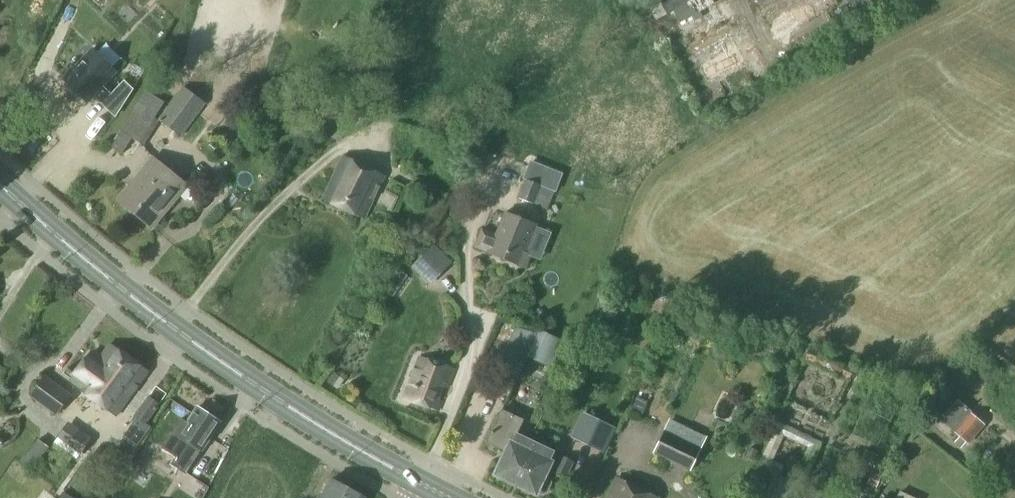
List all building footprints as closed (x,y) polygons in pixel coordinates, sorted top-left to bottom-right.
[(725,6),(722,0),(668,0),(667,1),(674,14),(683,10),(690,24),(725,6)] [(783,31),(823,10),(818,0),(767,0),(783,31)] [(671,24),(679,40),(690,35),(682,18),(671,24)] [(694,46),(712,77),(755,52),(737,21),(694,46)] [(91,51),(63,80),(86,102),(91,97),(101,87),(114,73),(91,51)] [(103,102),(117,115),(132,90),(123,82),(110,95),(103,102)] [(180,138),(204,104),(182,88),(157,121),(180,138)] [(145,92),(109,148),(120,155),(131,140),(142,147),(148,137),(144,134),(163,103),(145,92)] [(364,219),(385,176),(343,156),(322,199),(364,219)] [(117,200),(151,229),(177,196),(176,195),(184,185),(152,159),(142,172),(140,171),(117,200)] [(530,166),(524,180),(517,199),(531,205),(531,204),(546,210),(553,192),(552,191),(553,188),(547,186),(551,175),(530,166)] [(535,226),(504,214),(495,236),(481,230),(474,248),(488,253),(488,254),(519,267),(519,266),(525,268),(530,256),(524,254),(535,226)] [(432,281),(442,271),(451,264),(431,245),(409,268),(427,285),(432,281)] [(542,337),(533,360),(553,367),(562,345),(542,337)] [(77,388),(96,402),(128,358),(108,344),(95,363),(84,355),(72,372),(66,380),(77,388)] [(506,349),(494,376),(513,384),(525,358),(506,349)] [(808,349),(803,360),(824,370),(848,380),(854,366),(848,363),(846,366),(829,359),(808,349)] [(147,373),(128,358),(96,402),(115,416),(147,373)] [(419,358),(403,399),(436,413),(440,403),(437,401),(442,387),(446,388),(453,371),(419,358)] [(988,365),(978,378),(986,384),(996,371),(988,365)] [(43,379),(29,399),(56,419),(71,398),(43,379)] [(158,406),(148,398),(134,417),(144,425),(158,406)] [(969,413),(956,402),(939,422),(958,437),(953,443),(960,448),(965,443),(966,444),(982,425),(968,414),(969,413)] [(219,424),(196,409),(178,436),(186,442),(170,465),(184,474),(200,451),(201,451),(219,424)] [(496,475),(515,484),(534,444),(515,435),(522,420),(500,410),(485,443),(506,453),(496,475)] [(765,446),(777,453),(789,429),(820,445),(826,433),(783,411),(765,446)] [(579,412),(568,438),(603,453),(614,428),(579,412)] [(62,426),(78,441),(90,428),(74,413),(62,426)] [(135,420),(124,436),(122,439),(135,448),(137,445),(147,429),(135,420)] [(652,454),(690,473),(701,450),(664,431),(652,454)] [(39,453),(51,439),(43,432),(31,445),(39,453)] [(534,444),(515,484),(522,488),(522,492),(528,494),(531,492),(534,494),(535,492),(538,493),(542,493),(547,491),(552,482),(550,478),(548,476),(543,474),(549,463),(548,463),(553,452),(534,444)] [(560,456),(552,474),(564,480),(572,462),(560,456)] [(768,483),(751,475),(746,486),(762,494),(768,483)] [(615,479),(606,497),(654,497),(615,479)] [(347,490),(330,480),(320,497),(343,497),(347,490)] [(347,490),(343,497),(362,497),(347,490)]
